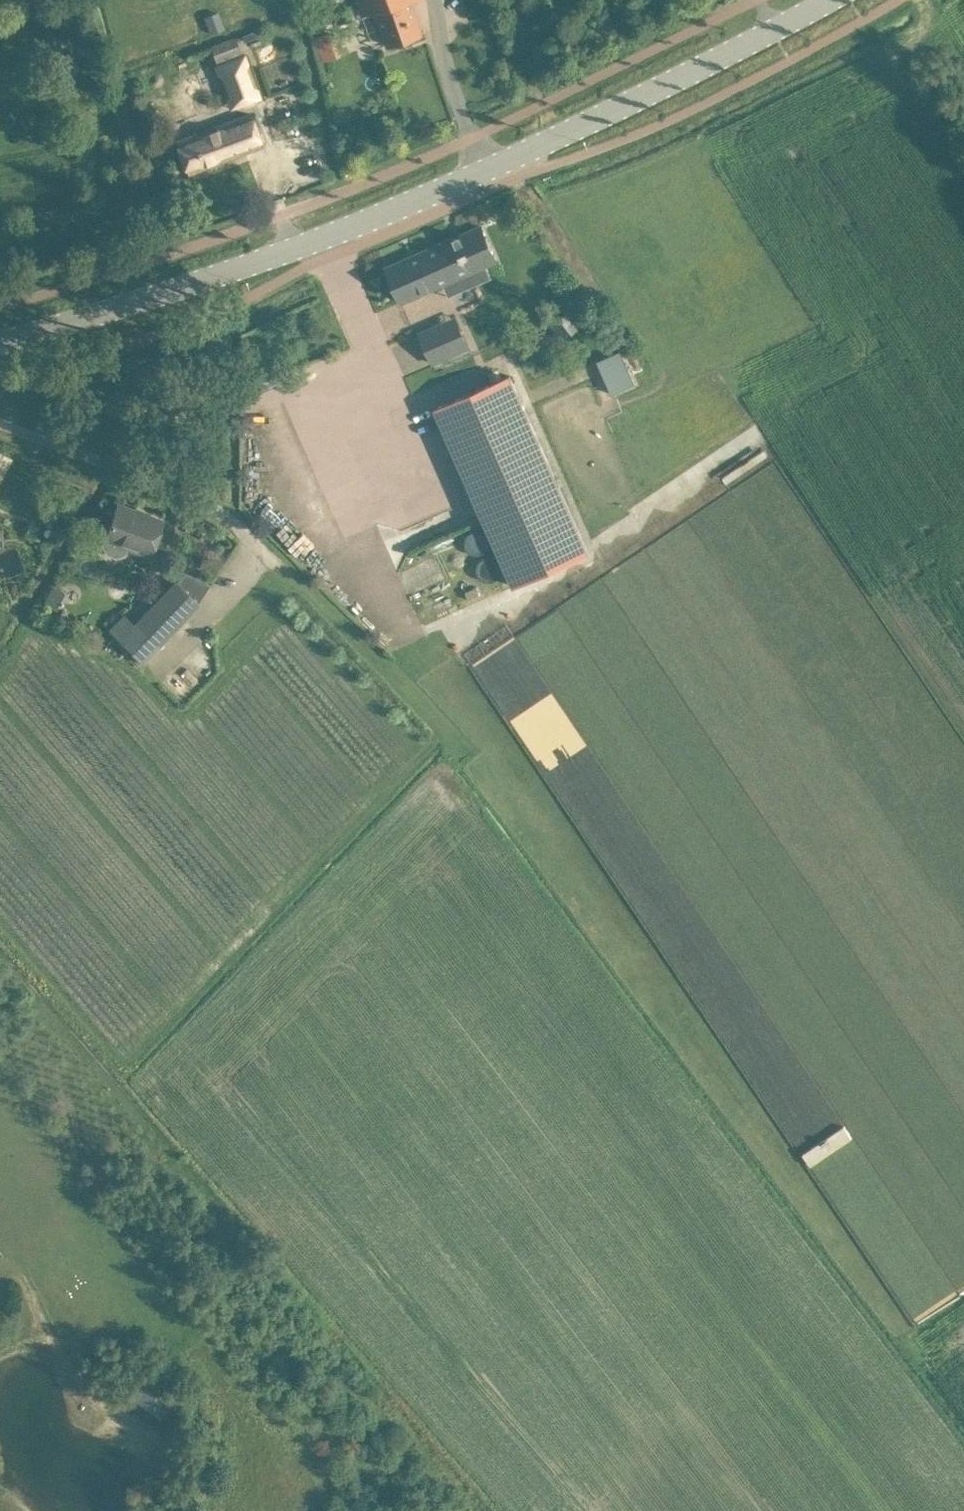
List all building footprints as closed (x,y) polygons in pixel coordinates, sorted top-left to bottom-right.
[(363,15),(377,10),(389,44),(423,32),(412,0),(358,0),(363,15)] [(351,19),(347,8),(336,11),(339,23),(351,19)] [(323,60),(343,54),(337,29),(317,34),(323,60)] [(216,61),(241,52),(235,35),(210,44),(216,61)] [(213,65),(229,109),(261,98),(246,53),(213,65)] [(176,141),(180,154),(187,172),(262,144),(250,113),(176,141)] [(401,301),(450,279),(455,292),(490,276),(485,264),(497,258),(482,225),(386,267),(401,301)] [(565,302),(543,319),(559,339),(580,322),(565,302)] [(443,322),(420,332),(432,362),(456,351),(443,322)] [(601,358),(616,394),(640,384),(625,348),(601,358)] [(513,584),(588,551),(510,374),(435,407),(513,584)] [(11,456),(0,450),(0,477),(11,456)] [(725,477),(684,506),(692,518),(734,489),(725,477)] [(117,503),(106,532),(102,543),(106,552),(117,556),(125,552),(127,547),(150,556),(163,520),(162,520),(161,521),(146,516),(147,514),(117,503)] [(29,523),(26,532),(36,535),(39,526),(29,523)] [(55,579),(44,600),(60,608),(71,587),(55,579)] [(144,661),(157,647),(199,603),(175,580),(133,624),(124,615),(110,629),(144,661)]
